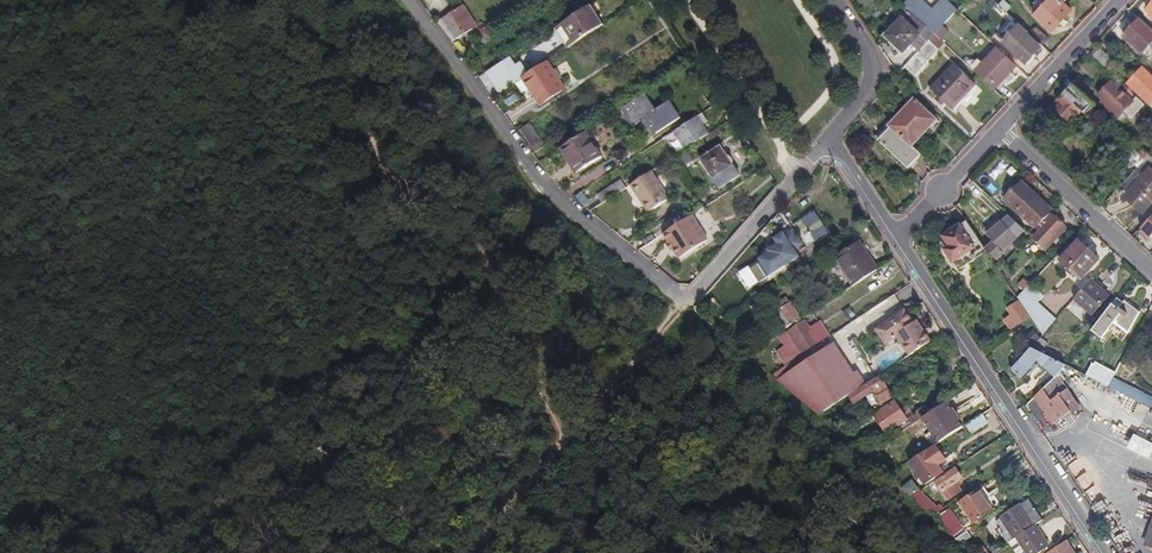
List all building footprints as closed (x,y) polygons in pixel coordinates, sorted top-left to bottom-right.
[(580,0),(560,0),(568,12),(582,3),(580,0)] [(920,0),(907,0),(902,5),(904,7),(911,13),(920,21),(930,10),(920,0)] [(957,10),(946,0),(940,0),(930,10),(920,21),(926,26),(935,35),(941,27),(957,10)] [(1002,0),(1001,0),(998,4),(1005,11),(1010,7),(1002,0)] [(1073,0),(1044,0),(1045,1),(1039,7),(1057,24),(1076,3),(1073,0)] [(566,49),(603,25),(590,5),(553,29),(566,49)] [(905,19),(911,13),(904,7),(900,11),(904,15),(902,17),(903,18),(905,19)] [(459,8),(437,22),(452,42),(473,29),(459,8)] [(887,35),(904,51),(920,34),(920,33),(926,26),(920,21),(911,13),(905,19),(903,18),(887,35)] [(996,35),(1027,64),(1043,46),(1042,45),(1030,34),(1012,18),(996,35)] [(1139,19),(1123,37),(1141,54),(1151,42),(1151,31),(1139,19)] [(940,40),(947,32),(941,27),(935,35),(940,40)] [(1048,39),(1035,27),(1030,34),(1042,45),(1048,39)] [(477,50),(492,40),(488,34),(468,46),(472,53),(477,50)] [(940,40),(935,35),(930,40),(938,48),(943,42),(940,40)] [(912,75),(938,48),(930,40),(905,68),(912,75)] [(994,89),(1016,65),(998,48),(984,63),(980,59),(968,60),(966,58),(963,61),(994,89)] [(483,58),(477,50),(472,53),(467,57),(473,65),(483,58)] [(1112,62),(1099,50),(1092,57),(1106,69),(1109,65),(1112,62)] [(492,69),(502,62),(496,54),(483,63),(488,71),(492,69)] [(516,65),(511,57),(504,61),(509,69),(516,65)] [(520,79),(524,76),(517,65),(517,64),(516,65),(509,69),(504,61),(502,62),(492,69),(505,89),(520,79)] [(563,90),(545,62),(529,73),(524,76),(520,79),(521,80),(495,97),(510,121),(518,116),(512,106),(513,106),(510,101),(528,90),(538,106),(563,90)] [(529,73),(521,62),(517,65),(524,76),(529,73)] [(950,110),(974,85),(953,65),(929,90),(950,110)] [(1117,73),(1109,65),(1106,69),(1114,77),(1117,73)] [(1142,67),(1127,84),(1140,96),(1142,95),(1151,104),(1151,77),(1142,67)] [(505,89),(492,69),(488,71),(486,73),(498,93),(505,89)] [(1092,88),(1079,76),(1072,83),(1086,95),(1092,88)] [(1145,105),(1128,90),(1126,93),(1124,91),(1122,93),(1111,83),(1098,96),(1108,105),(1106,108),(1118,118),(1125,111),(1132,118),(1145,105)] [(1081,120),(1094,106),(1071,84),(1057,99),(1060,102),(1054,108),(1070,123),(1077,116),(1081,120)] [(647,116),(650,115),(639,97),(621,108),(632,126),(643,119),(647,116)] [(937,120),(915,99),(890,127),(888,125),(876,138),(909,169),(921,156),(912,148),(937,120)] [(674,121),(665,106),(650,115),(647,116),(657,132),(674,121)] [(709,133),(704,125),(709,121),(704,112),(680,128),(691,145),(709,133)] [(657,132),(647,116),(643,119),(653,134),(657,132)] [(530,123),(519,131),(535,153),(554,140),(557,137),(556,135),(552,137),(551,135),(543,141),(530,123)] [(600,157),(584,132),(560,147),(576,172),(600,157)] [(738,172),(721,146),(701,159),(720,188),(730,181),(728,178),(738,172)] [(1139,167),(1150,155),(1141,147),(1139,150),(1140,151),(1139,153),(1136,150),(1129,158),(1139,167)] [(1151,203),(1151,169),(1151,170),(1150,168),(1129,191),(1147,208),(1151,203)] [(669,200),(651,171),(630,185),(637,196),(638,195),(643,202),(642,202),(648,213),(669,200)] [(730,181),(740,175),(738,172),(728,178),(730,181)] [(602,203),(624,189),(619,181),(597,195),(602,203)] [(1052,213),(1020,183),(1002,203),(1034,233),(1052,213)] [(1147,208),(1129,191),(1125,194),(1144,212),(1147,208)] [(831,227),(818,208),(811,212),(824,232),(831,227)] [(813,258),(824,251),(815,238),(824,232),(811,212),(794,224),(806,243),(804,245),(813,258)] [(680,259),(708,240),(691,215),(663,233),(673,248),(677,255),(680,259)] [(1064,233),(1064,227),(1052,216),(1039,229),(1041,232),(1034,240),(1046,251),(1064,233)] [(1151,236),(1151,216),(1141,228),(1151,236),(1151,237),(1151,236)] [(1011,242),(1022,234),(1005,217),(986,232),(993,240),(985,246),(995,259),(1003,252),(1001,250),(1005,246),(1007,249),(1013,245),(1011,242)] [(987,251),(967,222),(944,237),(947,241),(951,247),(946,250),(959,270),(987,251)] [(791,227),(775,237),(779,244),(757,256),(769,276),(807,254),(791,227)] [(1151,236),(1141,228),(1138,231),(1147,240),(1151,236)] [(951,247),(947,241),(942,245),(946,250),(951,247)] [(877,271),(859,242),(836,257),(854,286),(877,271)] [(1081,281),(1099,261),(1079,242),(1060,261),(1067,268),(1065,270),(1072,277),(1074,274),(1077,277),(1074,279),(1077,282),(1080,280),(1081,281)] [(1092,317),(1110,298),(1091,280),(1074,299),(1092,317)] [(1044,295),(1031,284),(1026,289),(1039,301),(1044,295)] [(1039,301),(1026,289),(1018,297),(1031,316),(1043,334),(1057,318),(1039,301)] [(755,314),(766,303),(759,297),(748,308),(755,314)] [(789,303),(785,297),(776,302),(780,309),(789,303)] [(1129,333),(1140,313),(1125,302),(1119,310),(1112,305),(1092,331),(1102,339),(1115,323),(1129,333)] [(800,319),(789,303),(780,309),(775,313),(785,328),(791,324),(792,325),(800,319)] [(846,321),(854,316),(849,309),(842,314),(846,321)] [(930,342),(917,323),(911,327),(902,313),(877,330),(886,344),(897,337),(902,344),(905,342),(913,354),(930,342)] [(855,325),(862,321),(860,317),(853,322),(855,325)] [(775,352),(784,365),(826,337),(817,324),(810,329),(805,321),(780,337),(785,345),(775,352)] [(1039,352),(1047,343),(1040,337),(1031,347),(1039,352)] [(778,381),(827,348),(823,342),(772,376),(778,381)] [(865,385),(836,342),(827,348),(856,391),(865,385)] [(881,370),(903,356),(897,346),(875,360),(881,370)] [(1039,352),(1031,347),(1011,370),(1022,379),(1035,364),(1052,379),(1058,374),(1060,371),(1063,364),(1039,352)] [(856,391),(827,348),(778,381),(819,415),(856,391)] [(960,358),(953,348),(949,351),(948,350),(942,355),(949,365),(960,358)] [(1111,379),(1114,374),(1094,363),(1087,377),(1106,387),(1111,379)] [(1079,407),(1058,374),(1052,379),(1035,397),(1052,424),(1079,407)] [(892,400),(891,398),(894,396),(882,376),(868,384),(872,392),(868,394),(877,409),(892,400)] [(1149,399),(1111,379),(1106,387),(1145,407),(1149,399)] [(948,401),(945,404),(953,416),(956,414),(948,401)] [(904,418),(894,403),(874,416),(878,422),(876,423),(878,426),(880,425),(886,434),(893,430),(896,436),(924,418),(926,416),(919,406),(908,413),(909,414),(904,418)] [(926,416),(924,418),(932,430),(933,429),(942,442),(962,429),(953,416),(945,404),(926,416)] [(972,433),(987,423),(982,415),(966,426),(972,433)] [(1151,459),(1151,458),(1151,441),(1135,434),(1128,449),(1151,459)] [(947,462),(936,445),(911,462),(925,484),(943,472),(940,466),(947,462)] [(870,459),(881,451),(878,448),(867,455),(870,459)] [(958,487),(963,485),(960,480),(963,478),(956,469),(937,482),(949,500),(961,492),(958,487)] [(913,493),(903,484),(900,487),(910,497),(913,493)] [(992,512),(978,491),(960,503),(974,524),(992,512)] [(937,508),(919,492),(913,499),(927,512),(938,515),(944,512),(940,506),(937,508)] [(1041,523),(1027,502),(1002,518),(1016,540),(1018,538),(1036,526),(1041,523)] [(959,531),(950,523),(944,512),(938,515),(951,533),(950,534),(954,538),(959,531)] [(1036,526),(1018,538),(1019,541),(1011,546),(1015,552),(1036,552),(1048,545),(1036,526)] [(961,545),(971,538),(967,532),(956,539),(961,545)] [(986,542),(991,539),(986,532),(974,540),(978,547),(984,544),(985,546),(987,544),(986,542)] [(1066,542),(1048,552),(1073,552),(1066,542)]
